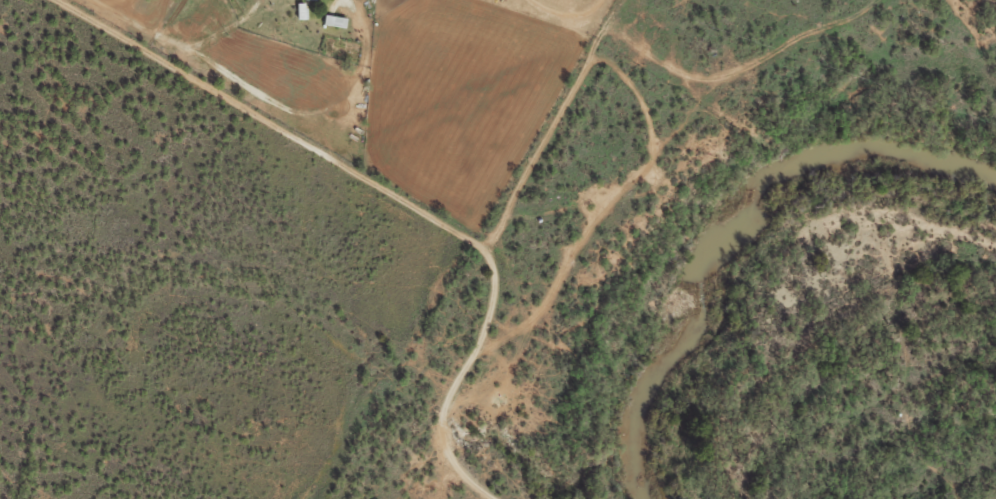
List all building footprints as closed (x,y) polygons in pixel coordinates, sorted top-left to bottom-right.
[(327,24),(349,28),(351,19),(329,15),(327,24)]
